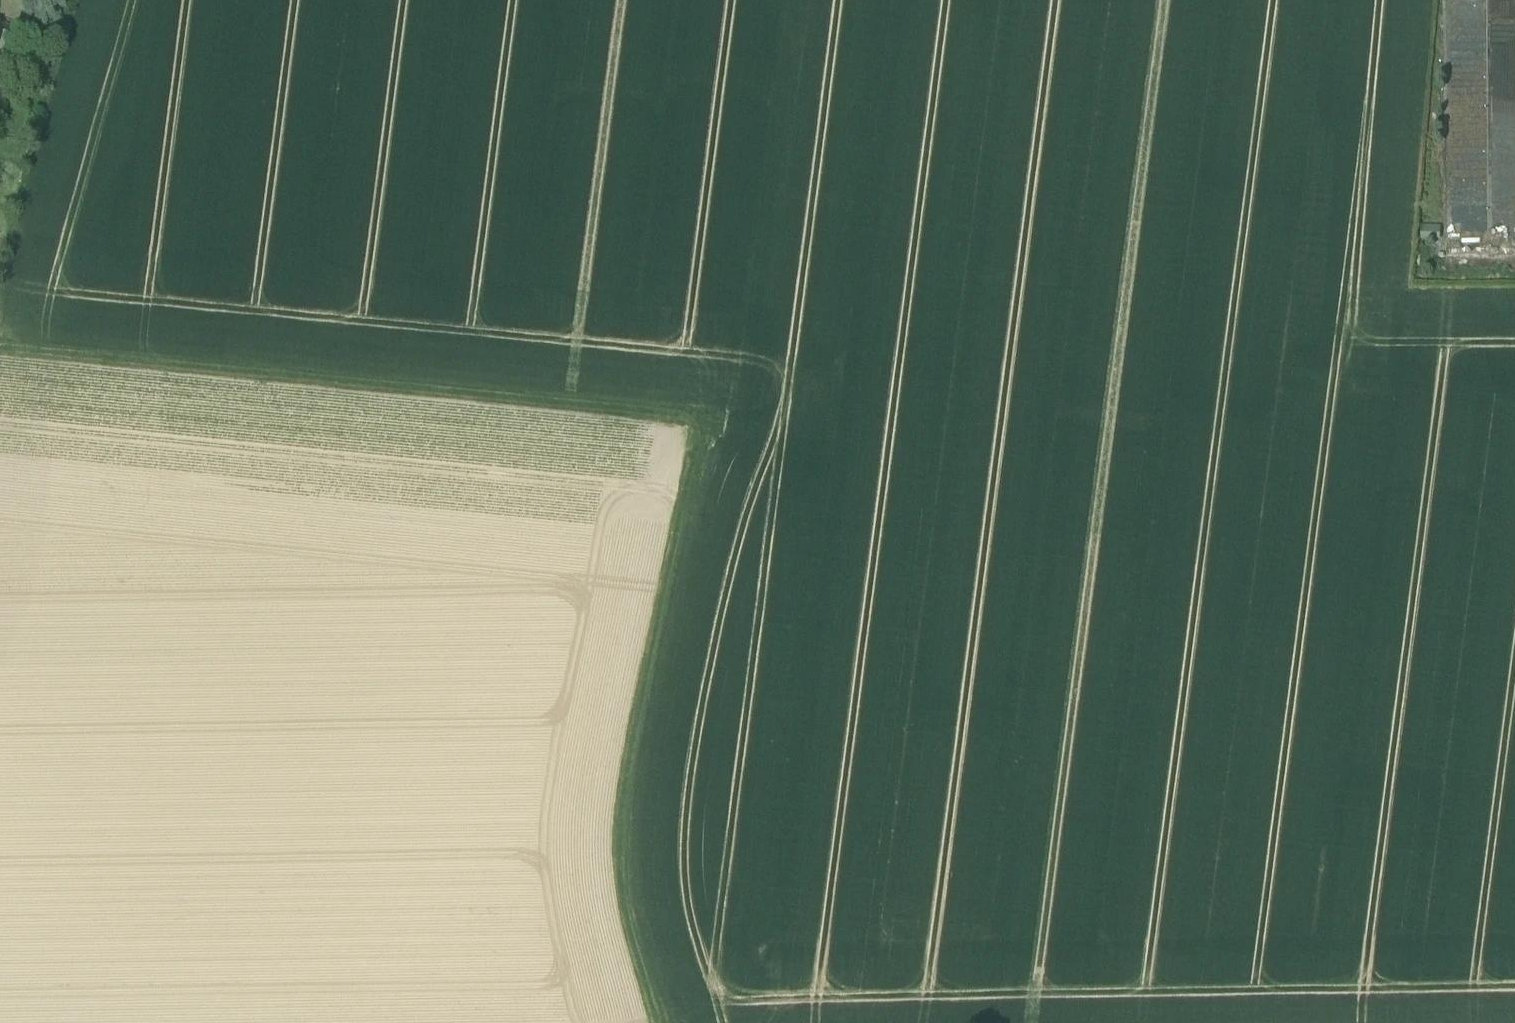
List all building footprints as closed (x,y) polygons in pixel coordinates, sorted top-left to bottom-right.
[(0,27),(0,61),(17,64),(20,31),(0,27)] [(1447,232),(1514,231),(1514,173),(1446,174),(1447,232)]
